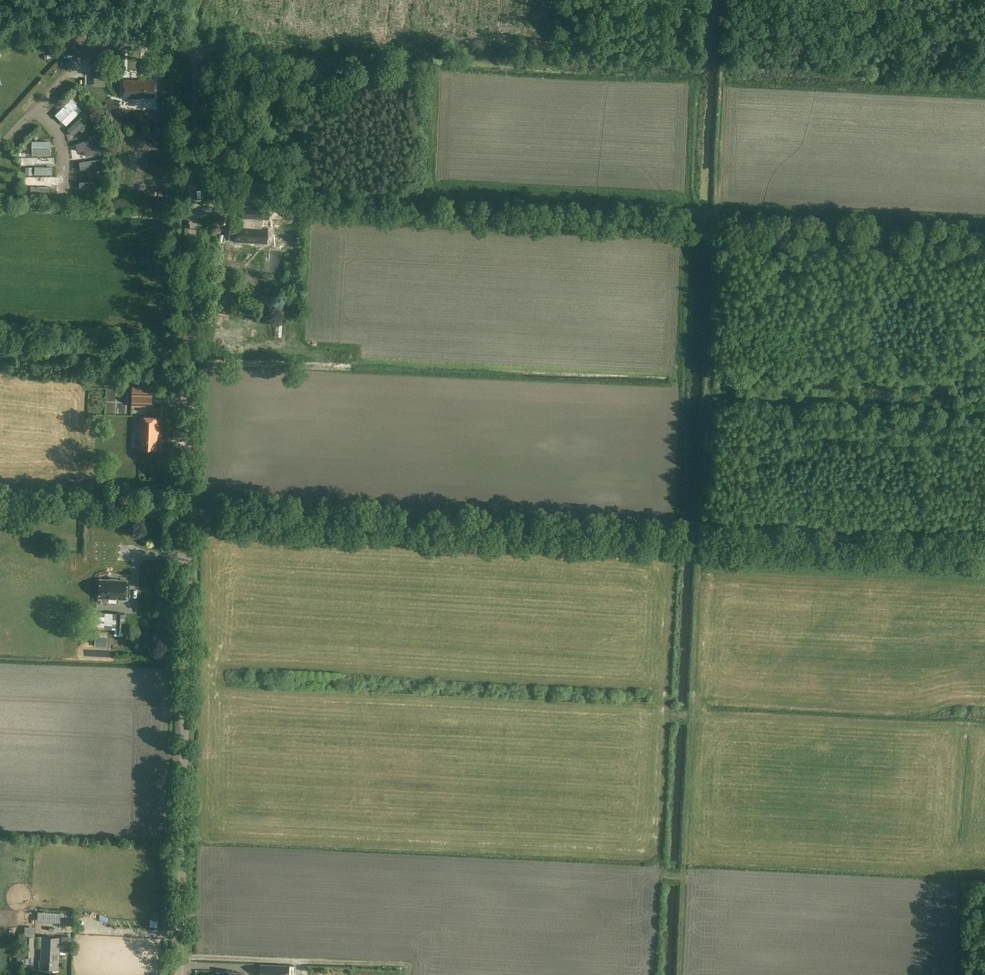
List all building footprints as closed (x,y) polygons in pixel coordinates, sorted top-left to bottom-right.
[(5,50),(4,57),(14,59),(15,51),(5,50)] [(107,53),(94,52),(93,76),(107,76),(107,53)] [(23,53),(23,64),(31,64),(31,53),(23,53)] [(27,77),(20,83),(29,93),(36,87),(27,77)] [(146,80),(146,81),(124,81),(123,97),(143,98),(143,96),(154,97),(154,80),(146,80)] [(249,200),(249,206),(247,206),(246,218),(268,220),(269,207),(263,206),(263,200),(252,199),(252,200),(249,200)] [(283,217),(283,207),(273,207),(273,216),(283,217)] [(307,209),(287,208),(287,217),(306,218),(307,209)] [(267,244),(268,227),(236,225),(235,242),(267,244)] [(151,397),(132,397),(132,407),(151,407),(151,397)] [(159,433),(159,417),(139,416),(138,433),(140,433),(140,448),(157,449),(158,433),(159,433)] [(99,598),(126,599),(127,581),(100,580),(99,598)] [(97,628),(115,629),(115,635),(124,635),(125,629),(126,613),(97,612),(97,628)] [(24,935),(23,956),(34,957),(35,936),(24,935)] [(74,936),(62,935),(61,945),(73,945),(74,936)] [(39,970),(58,971),(60,938),(42,937),(41,959),(40,959),(39,970)]
